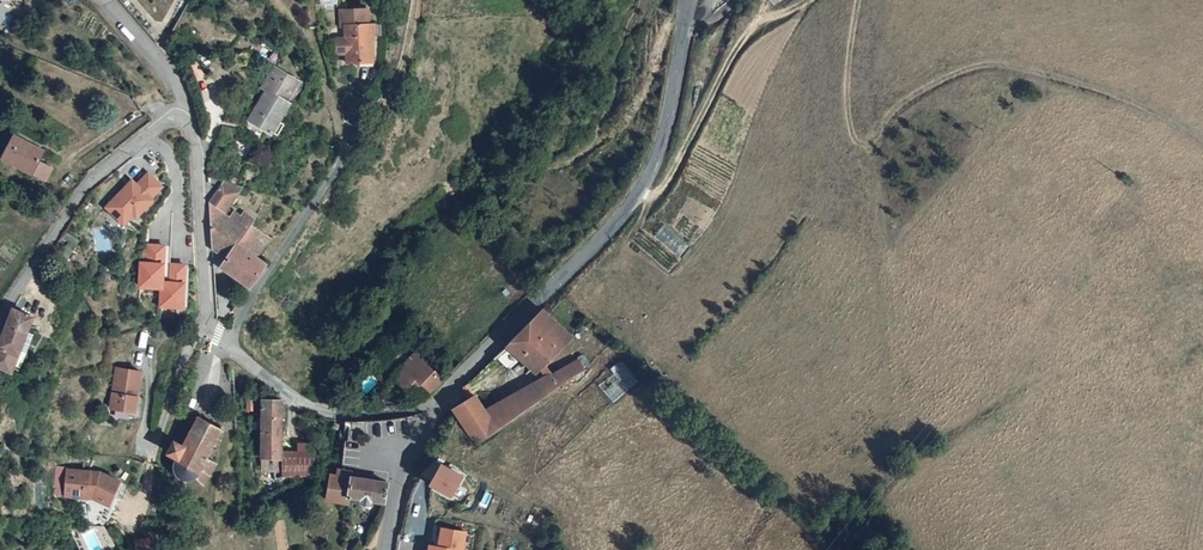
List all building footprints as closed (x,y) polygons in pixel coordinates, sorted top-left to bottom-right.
[(343,56),(369,54),(366,17),(365,17),(364,2),(335,3),(336,16),(340,16),(343,56)] [(237,111),(262,123),(278,93),(277,92),(289,71),(261,56),(248,78),(254,80),(237,111)] [(33,174),(47,181),(53,169),(39,162),(43,154),(24,145),(25,142),(13,137),(2,159),(32,174),(33,174)] [(127,184),(106,205),(124,222),(133,212),(137,215),(153,198),(151,196),(162,184),(148,171),(137,183),(135,181),(130,187),(127,184)] [(236,177),(217,172),(204,191),(209,237),(224,248),(219,256),(247,276),(258,258),(263,250),(252,242),(265,225),(246,212),(249,207),(239,199),(232,209),(219,200),(236,177)] [(135,181),(132,178),(127,184),(130,187),(135,181)] [(69,222),(60,235),(74,243),(82,231),(69,222)] [(60,235),(54,245),(68,254),(74,243),(60,235)] [(163,282),(166,247),(150,246),(149,264),(142,263),(140,286),(161,288),(160,306),(171,307),(182,308),(186,266),(170,265),(169,282),(163,282)] [(553,399),(586,377),(567,350),(576,339),(547,309),(510,347),(522,359),(536,372),(541,368),(545,375),(540,379),(553,399)] [(0,340),(0,369),(8,373),(12,366),(27,333),(34,319),(13,311),(0,340)] [(34,336),(27,333),(12,366),(20,368),(34,336)] [(416,351),(402,338),(383,358),(397,371),(416,351)] [(522,359),(510,347),(498,359),(508,370),(522,359)] [(416,351),(397,371),(411,384),(412,382),(406,376),(425,357),(417,350),(416,351)] [(426,398),(446,377),(425,357),(406,376),(412,382),(411,384),(426,398)] [(140,370),(116,366),(109,406),(124,409),(133,410),(136,395),(132,394),(133,385),(137,386),(140,370)] [(540,379),(513,397),(527,417),(553,399),(540,379)] [(461,407),(475,428),(479,435),(485,444),(527,417),(513,397),(494,410),(483,394),(461,407)] [(143,396),(136,395),(133,410),(124,409),(123,416),(139,418),(143,396)] [(280,476),(281,453),(282,424),(287,424),(288,413),(288,406),(283,407),(284,401),(265,400),(262,471),(270,471),(270,478),(280,478),(280,476)] [(197,481),(201,483),(215,462),(206,457),(221,429),(214,425),(198,416),(183,444),(173,439),(165,452),(175,458),(173,462),(172,466),(172,471),(174,475),(177,478),(179,480),(181,482),(185,482),(189,483),(192,483),(195,482),(197,481)] [(281,453),(280,476),(308,477),(310,454),(281,453)] [(436,456),(427,479),(436,482),(444,460),(436,456)] [(456,497),(470,474),(448,461),(434,484),(456,497)] [(100,473),(68,470),(66,498),(93,500),(109,508),(119,482),(100,473)] [(347,472),(337,471),(337,476),(330,475),(327,501),(349,504),(350,498),(351,498),(351,497),(362,499),(362,504),(373,505),(374,500),(387,502),(390,482),(366,479),(351,477),(351,479),(346,478),(347,472)] [(132,531),(134,549),(138,549),(146,546),(145,528),(132,531)] [(466,532),(444,528),(440,547),(436,546),(435,549),(463,549),(466,532)]
